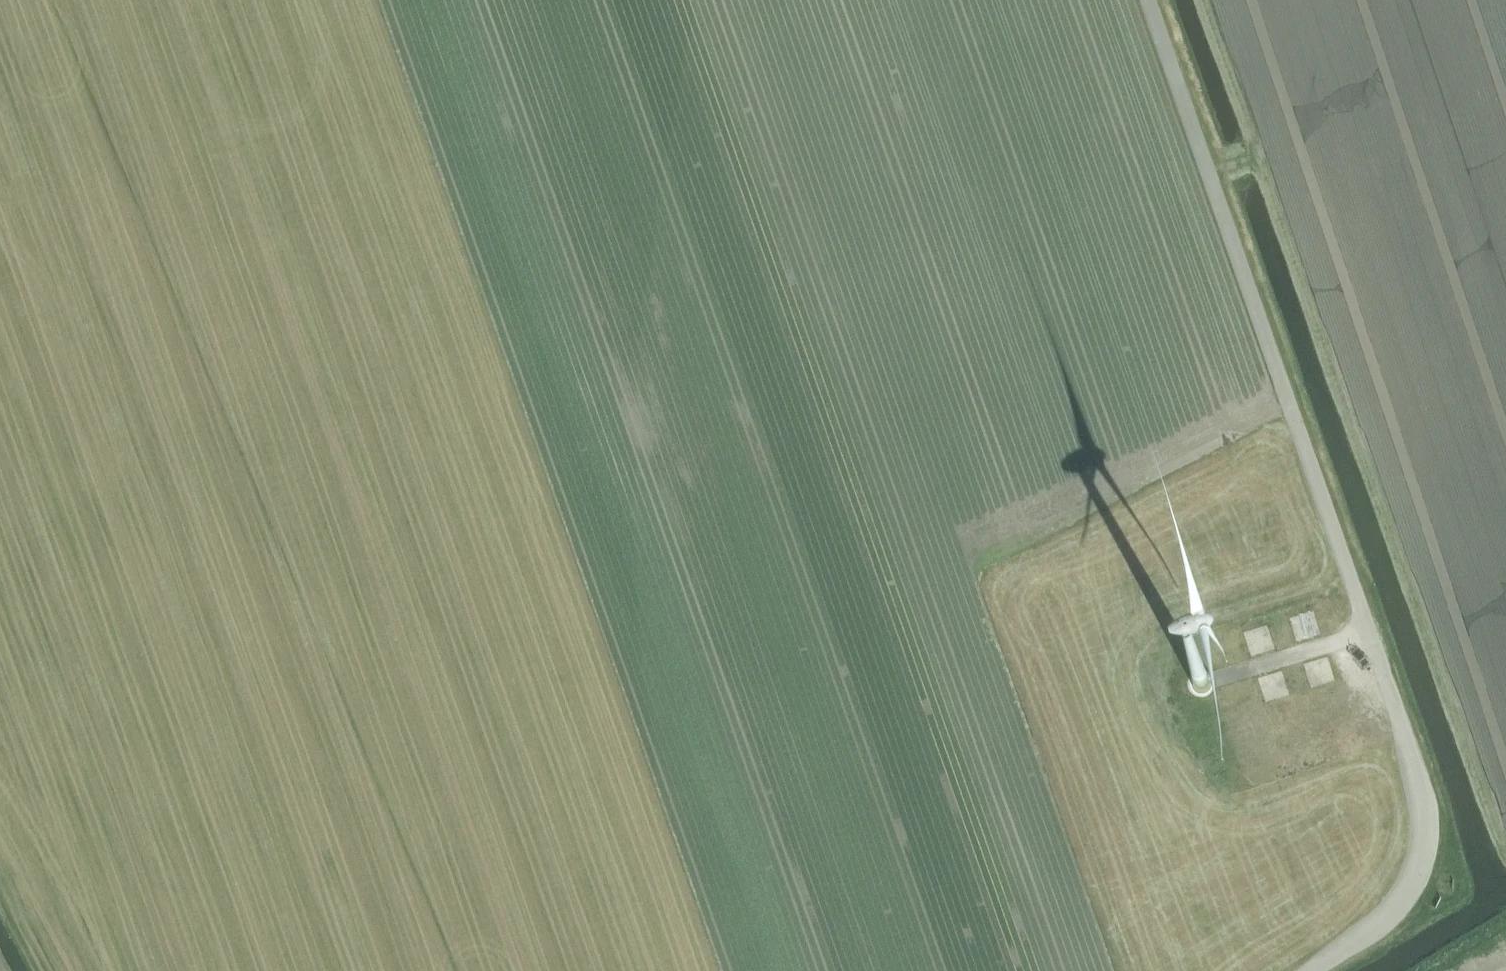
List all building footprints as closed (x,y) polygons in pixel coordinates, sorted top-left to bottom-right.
[(1200,693),(1202,694),(1203,693),(1205,693),(1206,692),(1207,692),(1209,690),(1209,689),(1210,688),(1211,686),(1211,685),(1211,683),(1210,681),(1209,680),(1208,678),(1207,677),(1205,676),(1203,676),(1202,676),(1200,676),(1198,676),(1197,677),(1196,678),(1194,679),(1194,681),(1193,682),(1193,684),(1193,685),(1193,687),(1194,689),(1195,690),(1196,691),(1197,692),(1198,693),(1200,693)]
